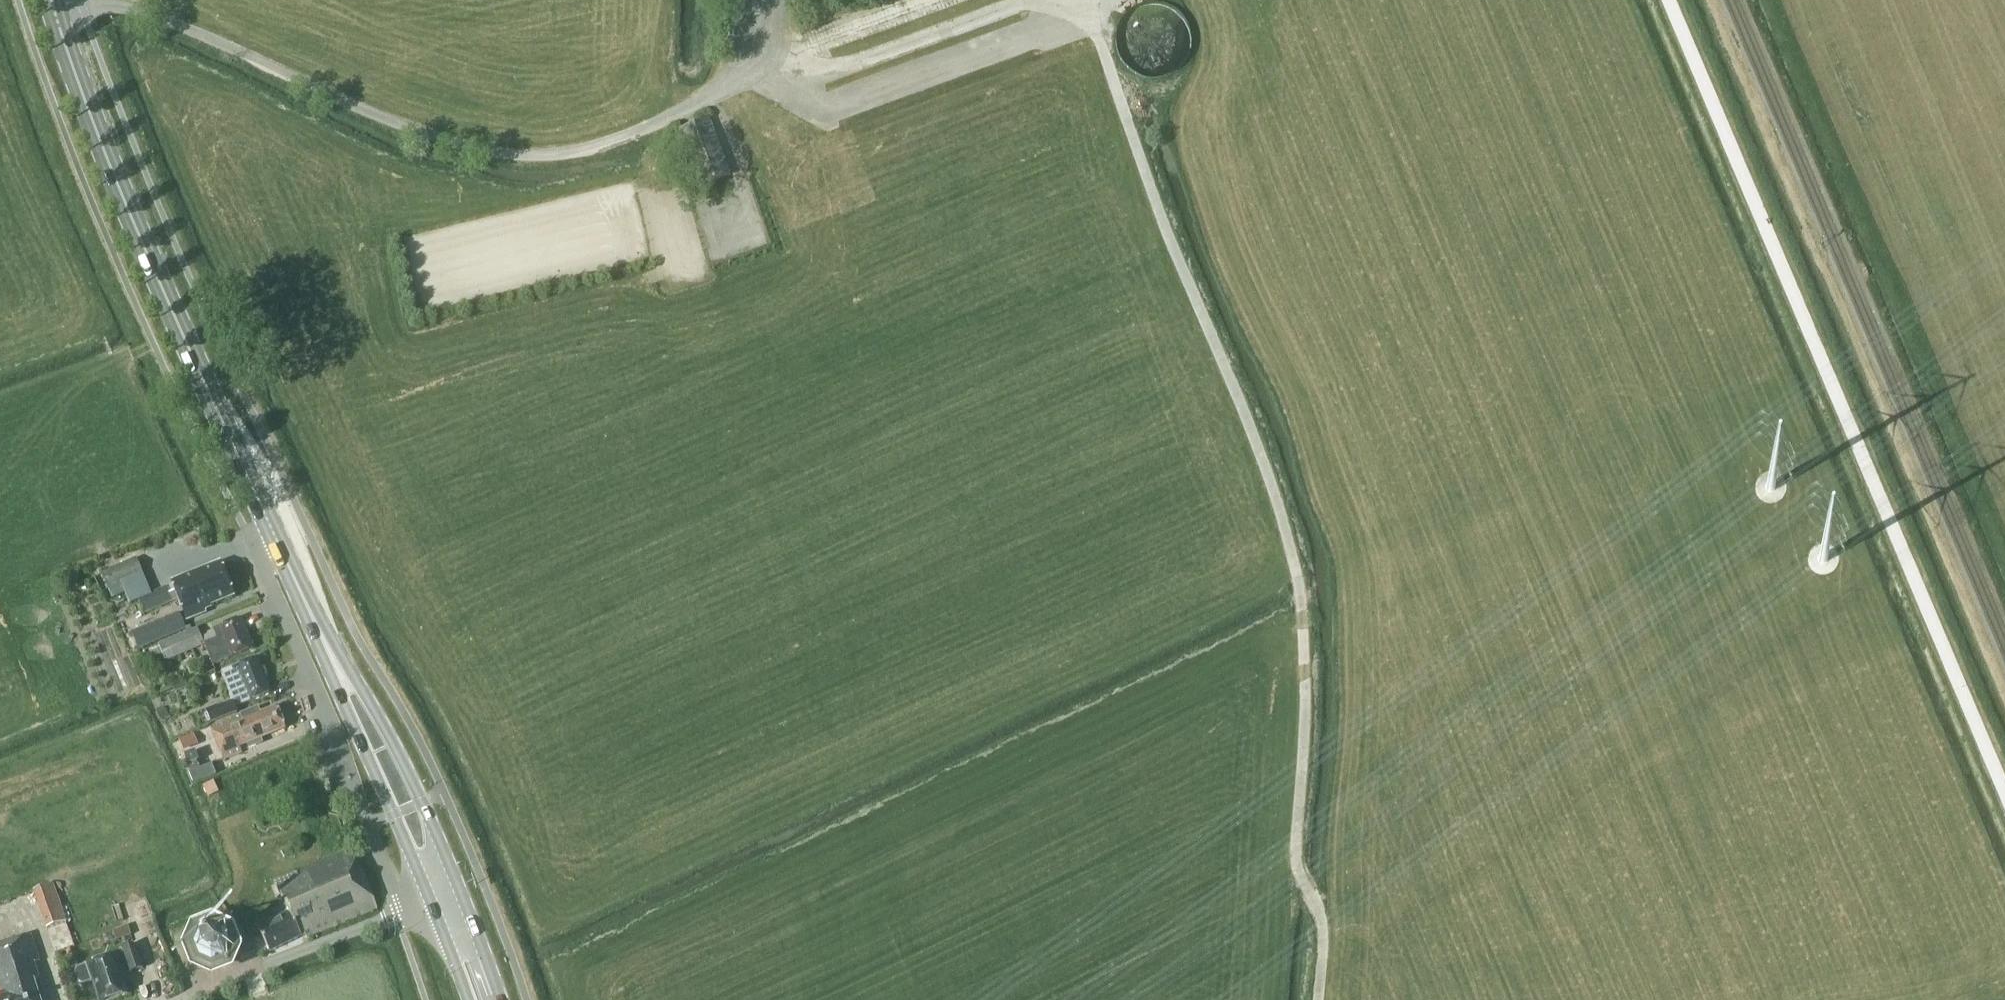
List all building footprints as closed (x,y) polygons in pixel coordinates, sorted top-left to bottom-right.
[(1119,55),(1126,66),(1135,74),(1146,78),(1159,79),(1170,75),(1180,68),(1188,58),(1191,48),(1191,38),(1189,27),(1183,18),(1176,11),(1166,6),(1155,4),(1143,6),(1132,11),(1123,20),(1118,31),(1117,43),(1119,55)] [(730,175),(710,120),(679,131),(699,187),(730,175)] [(143,575),(136,558),(101,573),(109,590),(143,575)] [(233,597),(219,564),(172,583),(187,620),(205,613),(203,609),(233,597)] [(171,602),(165,588),(138,599),(144,613),(171,602)] [(186,631),(179,613),(131,633),(138,650),(186,631)] [(253,649),(241,618),(213,629),(217,639),(204,644),(205,646),(212,665),(253,649)] [(197,627),(158,644),(159,647),(162,654),(166,663),(205,646),(204,644),(197,627)] [(271,693),(257,658),(221,672),(233,702),(219,708),(218,706),(206,710),(211,723),(237,713),(235,708),(271,693)] [(285,728),(276,707),(259,714),(257,708),(210,727),(223,759),(241,752),(239,746),(247,743),(249,748),(261,743),(260,738),(285,728)] [(201,739),(197,731),(178,739),(182,748),(201,739)] [(198,761),(195,751),(184,756),(190,772),(199,768),(196,762),(198,761)] [(218,762),(201,770),(206,779),(223,771),(218,762)] [(377,908),(353,849),(274,883),(288,913),(257,927),(269,952),(305,935),(307,938),(377,908)] [(66,922),(53,884),(33,891),(46,929),(66,922)] [(224,934),(214,929),(211,929),(200,933),(197,936),(193,946),(193,950),(197,960),(199,963),(210,968),(213,967),(224,963),(226,961),(231,950),(231,947),(227,936),(224,934)] [(30,934),(0,944),(0,996),(1,999),(0,999),(39,999),(33,982),(39,980),(33,964),(40,962),(30,934)] [(134,945),(121,949),(123,953),(77,968),(75,973),(78,981),(83,983),(92,980),(99,999),(109,999),(127,994),(121,975),(142,968),(134,945)]
